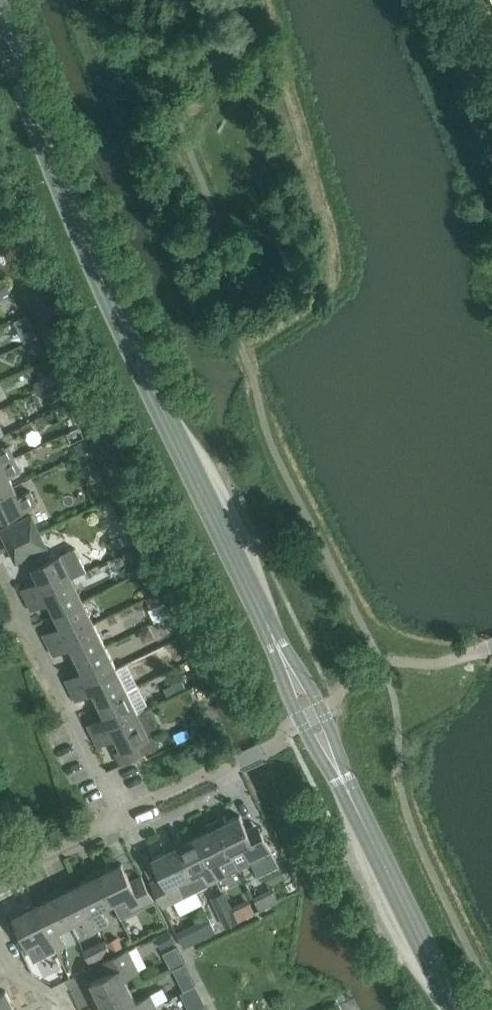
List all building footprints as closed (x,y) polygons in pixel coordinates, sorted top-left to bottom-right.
[(0,292),(0,309),(1,310),(13,302),(5,289),(0,292)] [(7,323),(13,341),(32,335),(26,316),(7,323)] [(13,457),(7,444),(0,447),(0,463),(13,457)] [(84,475),(95,471),(88,455),(78,459),(84,475)] [(0,463),(0,490),(12,485),(7,475),(19,469),(13,457),(0,463)] [(12,485),(0,490),(0,519),(35,503),(29,490),(17,496),(12,485)] [(7,544),(39,530),(31,514),(0,529),(7,544)] [(46,546),(39,530),(7,544),(15,561),(46,546)] [(49,555),(50,558),(32,567),(38,580),(21,588),(26,598),(71,576),(85,569),(74,547),(57,555),(55,551),(49,555)] [(55,613),(83,600),(71,576),(26,598),(31,609),(48,600),(55,613)] [(93,622),(83,600),(55,613),(60,625),(43,634),(48,643),(93,622)] [(163,600),(148,602),(151,618),(166,615),(163,600)] [(77,658),(104,645),(93,622),(48,643),(53,654),(71,646),(77,658)] [(104,645),(77,658),(83,670),(65,678),(70,689),(115,667),(104,645)] [(115,667),(70,689),(76,699),(93,691),(99,704),(127,690),(115,667)] [(127,690),(99,704),(105,716),(88,724),(93,735),(138,713),(127,690)] [(148,735),(138,713),(93,735),(98,745),(115,736),(121,748),(115,751),(121,763),(160,744),(154,732),(148,735)] [(246,827),(239,813),(225,820),(223,815),(214,820),(230,853),(237,867),(249,860),(256,874),(277,864),(257,822),(246,827)] [(214,820),(206,824),(208,828),(194,835),(216,878),(226,873),(219,859),(230,853),(214,820)] [(170,841),(194,889),(216,878),(194,835),(182,841),(180,836),(170,841)] [(165,849),(152,856),(161,875),(150,880),(162,905),(194,889),(170,841),(163,845),(165,849)] [(97,869),(113,903),(125,897),(132,911),(152,901),(139,876),(129,881),(120,863),(107,869),(105,865),(97,869)] [(113,903),(97,869),(88,873),(90,878),(77,884),(99,928),(108,923),(101,909),(113,903)] [(89,933),(99,928),(77,884),(64,891),(62,886),(53,890),(70,924),(82,918),(89,933)] [(47,899),(34,906),(55,949),(65,944),(58,930),(70,924),(53,890),(45,894),(47,899)] [(257,905),(262,916),(281,909),(277,897),(257,905)] [(226,925),(236,919),(228,903),(218,908),(226,925)] [(55,949),(34,906),(21,912),(19,907),(10,912),(14,919),(7,922),(20,948),(27,945),(31,955),(43,949),(46,954),(55,949)] [(254,908),(236,913),(239,926),(258,921),(254,908)] [(114,935),(106,939),(112,952),(121,947),(114,935)] [(106,940),(96,945),(102,956),(111,951),(106,940)] [(96,1006),(130,990),(124,979),(138,972),(126,949),(103,961),(109,973),(90,982),(96,995),(92,998),(96,1006)] [(190,974),(185,963),(183,964),(173,969),(178,979),(190,974)] [(4,990),(0,992),(0,1009),(14,1009),(4,990)] [(154,1005),(149,995),(135,1002),(130,990),(96,1006),(98,1009),(144,1009),(154,1005)]
